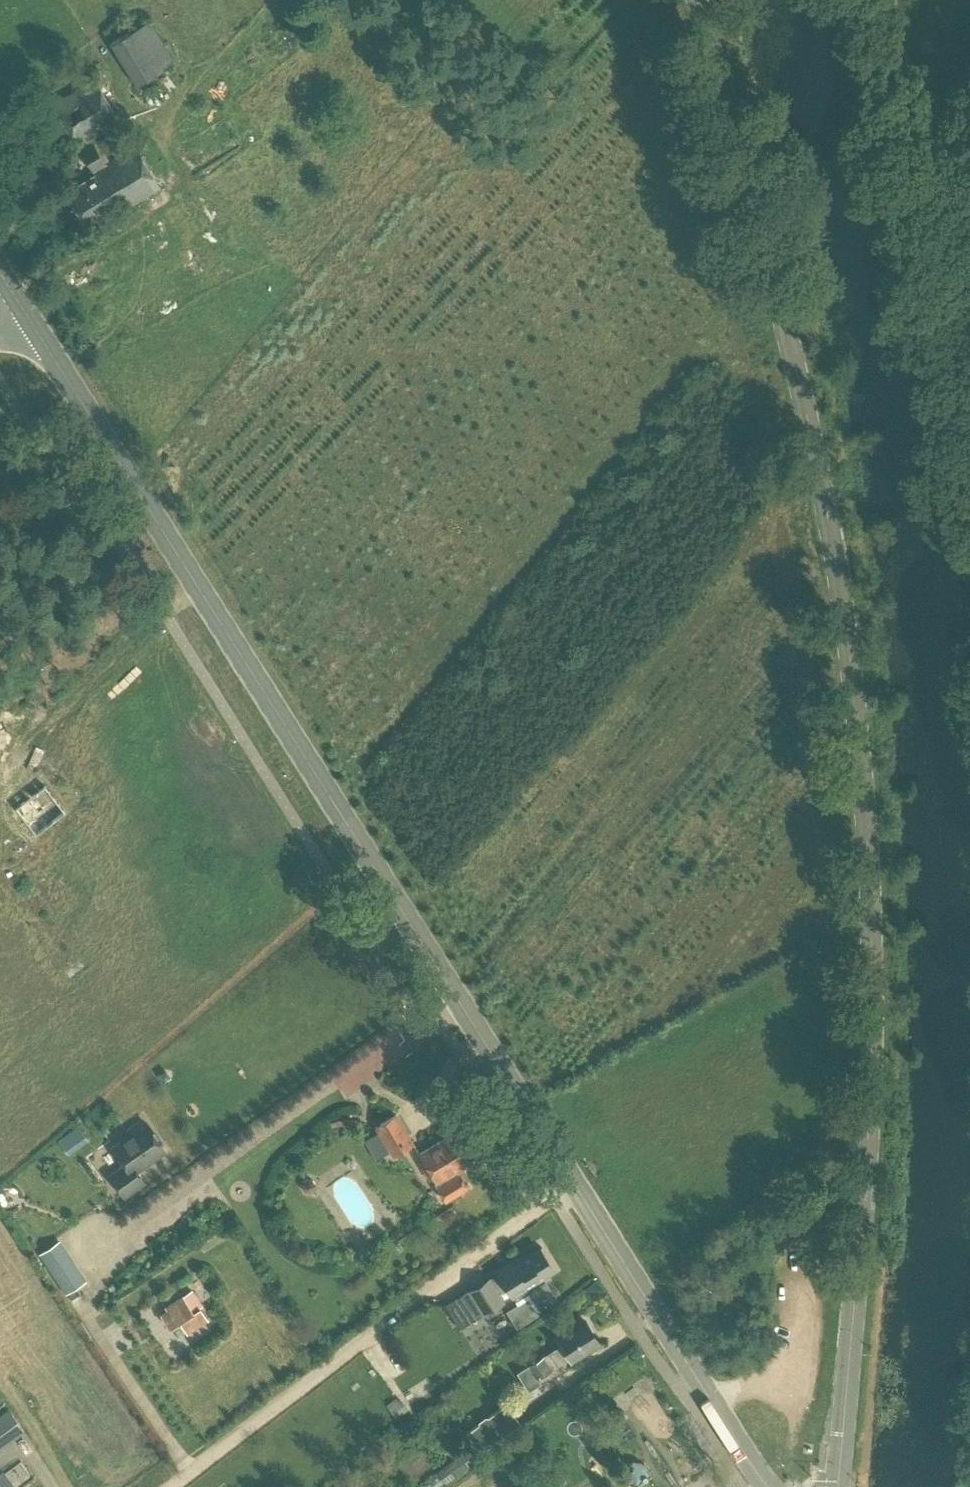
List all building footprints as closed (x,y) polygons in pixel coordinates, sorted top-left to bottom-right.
[(109,44),(136,89),(177,62),(150,21),(109,44)] [(51,105),(93,173),(104,165),(93,147),(120,131),(115,122),(118,121),(92,79),(51,105)] [(115,159),(104,165),(93,173),(94,175),(65,192),(86,227),(115,209),(117,212),(158,187),(127,136),(108,147),(115,159)] [(14,809),(34,835),(64,812),(44,786),(14,809)] [(323,1135),(347,1137),(349,1114),(325,1112),(323,1135)] [(374,1127),(388,1152),(391,1157),(413,1145),(396,1114),(374,1127)] [(109,1175),(122,1195),(144,1182),(135,1169),(164,1151),(145,1121),(126,1133),(130,1139),(116,1148),(126,1164),(109,1175)] [(452,1133),(418,1154),(435,1183),(445,1200),(467,1187),(456,1170),(470,1162),(452,1133)] [(303,1182),(301,1187),(304,1192),(310,1193),(314,1190),(316,1185),(313,1180),(307,1179),(303,1182)] [(41,1254),(66,1294),(84,1282),(59,1242),(41,1254)] [(511,1264),(469,1290),(484,1313),(527,1286),(540,1307),(554,1298),(541,1277),(551,1271),(542,1255),(545,1254),(541,1247),(538,1249),(537,1248),(521,1258),(519,1255),(510,1261),(511,1264)] [(459,1328),(484,1313),(469,1290),(469,1289),(444,1304),(445,1305),(459,1328)] [(167,1309),(160,1313),(169,1326),(179,1320),(186,1331),(207,1318),(199,1306),(192,1310),(182,1294),(165,1305),(167,1309)] [(516,1372),(528,1391),(540,1383),(537,1378),(569,1358),(571,1361),(585,1353),(584,1351),(598,1342),(584,1320),(556,1337),(561,1344),(516,1372)] [(380,1402),(392,1412),(402,1401),(390,1390),(380,1402)] [(465,1432),(480,1453),(520,1423),(505,1403),(465,1432)] [(23,1430),(7,1409),(0,1414),(0,1447),(23,1430)] [(434,1472),(441,1482),(476,1457),(468,1447),(434,1472)] [(636,1455),(617,1462),(625,1480),(643,1472),(636,1455)] [(518,1477),(523,1486),(548,1486),(536,1466),(518,1477)] [(1,1472),(0,1473),(0,1486),(12,1486),(1,1472)]
